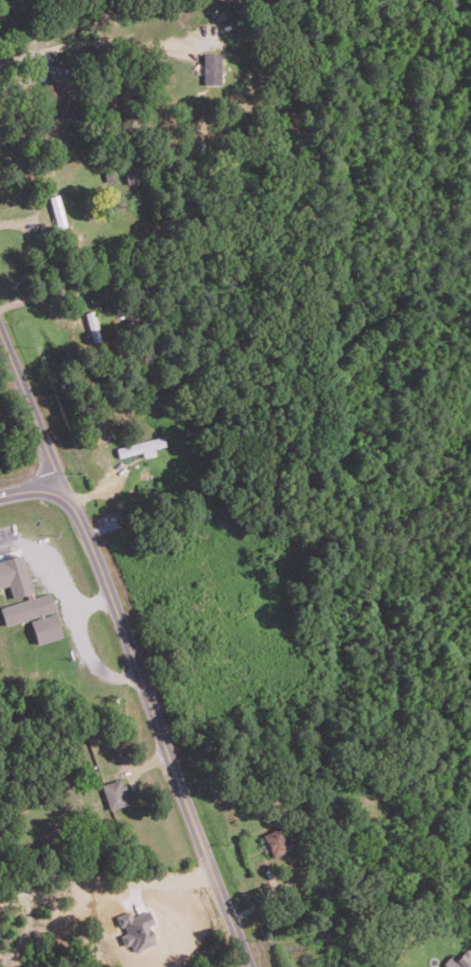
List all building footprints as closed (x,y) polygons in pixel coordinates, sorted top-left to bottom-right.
[(220,53),(203,53),(204,84),(220,83),(220,53)] [(126,170),(127,182),(138,181),(137,169),(126,170)] [(52,203),(56,223),(64,221),(59,201),(52,203)] [(93,341),(102,339),(93,310),(84,313),(93,341)] [(142,451),(143,457),(154,455),(153,447),(165,445),(163,436),(116,446),(118,456),(142,451)] [(9,586),(12,597),(32,592),(24,555),(0,561),(0,588),(9,586)] [(5,625),(30,618),(36,643),(62,636),(55,611),(50,593),(0,606),(5,625)] [(120,777),(101,784),(110,809),(129,802),(120,777)] [(293,832),(284,835),(280,826),(263,834),(273,857),(299,845),(293,832)] [(156,943),(150,925),(154,924),(150,910),(131,916),(130,912),(115,916),(124,945),(131,943),(133,950),(156,943)] [(467,948),(457,958),(451,953),(443,962),(448,966),(470,966),(470,952),(467,948)]
